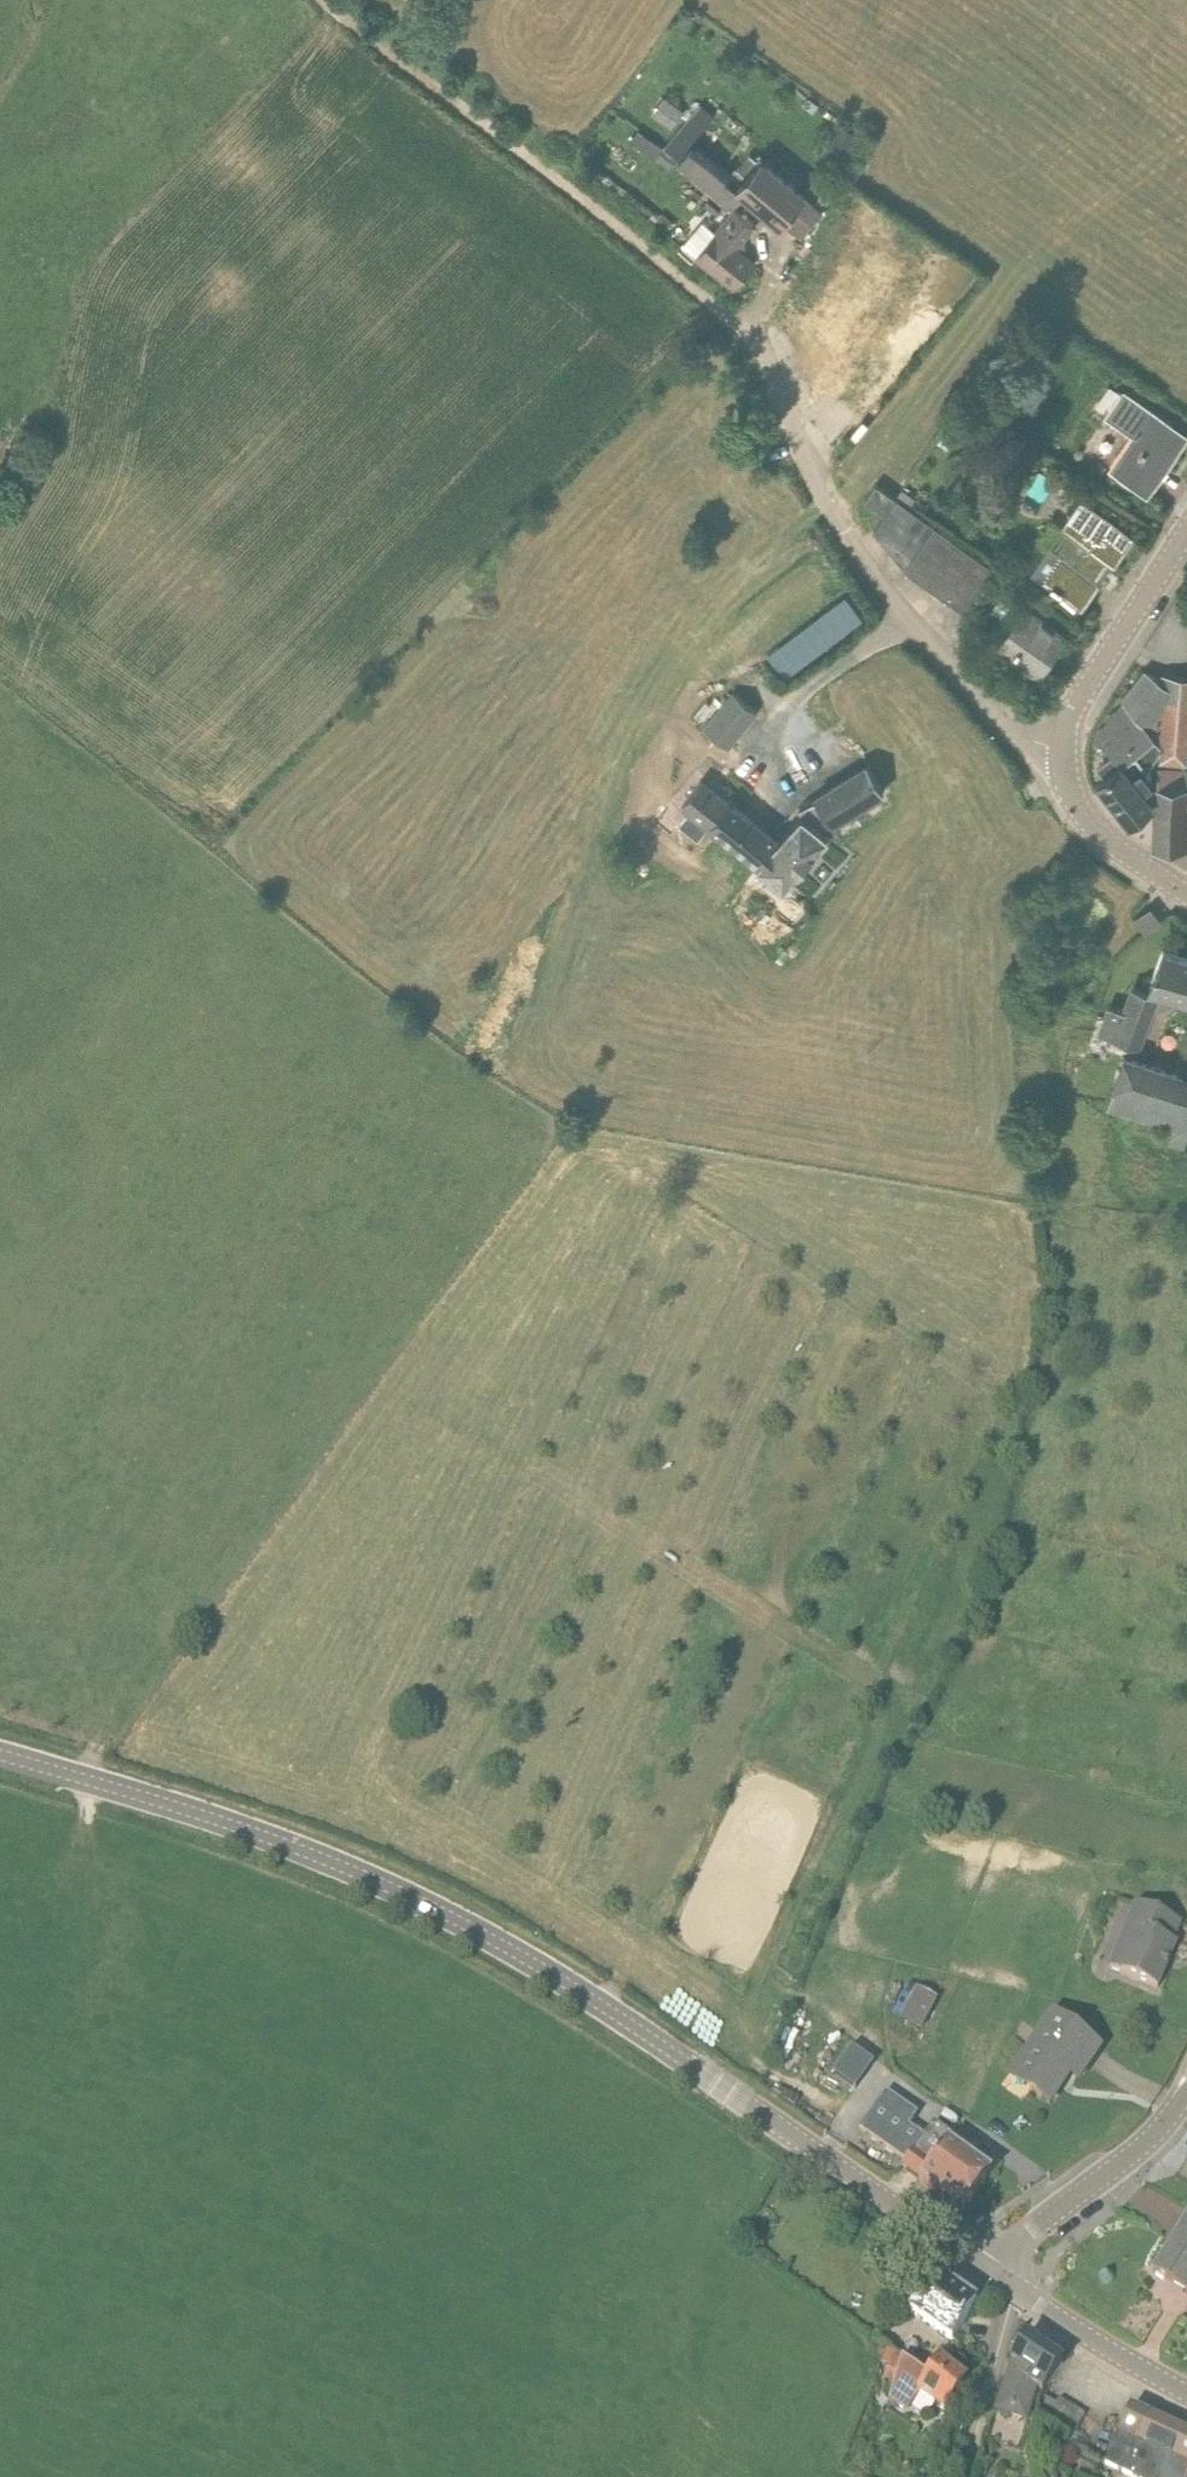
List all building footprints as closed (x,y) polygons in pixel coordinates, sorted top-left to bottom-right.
[(636,128),(638,130),(631,138),(655,158),(662,150),(664,152),(677,163),(679,161),(733,207),(734,205),(733,204),(744,191),(745,192),(782,222),(804,196),(760,159),(737,185),(692,146),(714,119),(696,104),(683,119),(658,100),(637,127),(636,128)] [(716,232),(696,255),(735,287),(754,264),(734,247),(753,224),(736,209),(716,232)] [(661,212),(653,220),(666,231),(673,222),(661,212)] [(696,255),(716,232),(703,222),(679,250),(691,261),(696,255)] [(1111,467),(1127,478),(1147,491),(1148,490),(1147,490),(1172,453),(1186,435),(1123,389),(1104,417),(1133,435),(1111,467)] [(848,437),(854,441),(867,425),(862,421),(848,437)] [(885,514),(898,494),(879,480),(865,499),(885,514)] [(966,610),(980,590),(997,566),(898,494),(885,514),(874,529),(907,568),(966,610)] [(1093,577),(1102,564),(1107,557),(1113,561),(1131,534),(1080,499),(1061,527),(1076,538),(1065,554),(1051,546),(1035,573),(1081,604),(1098,580),(1093,577)] [(1002,601),(995,612),(1005,619),(1013,607),(1002,601)] [(863,619),(850,602),(839,610),(852,628),(863,619)] [(1024,605),(996,646),(1038,674),(1065,633),(1024,605)] [(796,669),(779,646),(768,655),(785,678),(796,669)] [(1149,806),(1154,802),(1145,789),(1151,784),(1148,779),(1147,770),(1159,754),(1159,763),(1186,765),(1186,678),(1163,673),(1162,682),(1146,670),(1123,701),(1124,703),(1107,721),(1110,723),(1098,736),(1114,756),(1101,767),(1107,775),(1099,782),(1112,798),(1130,821),(1149,806)] [(756,716),(727,685),(684,723),(714,755),(756,716)] [(840,782),(834,786),(850,812),(857,808),(884,791),(868,765),(840,782)] [(1185,787),(1186,787),(1186,786),(1186,768),(1158,767),(1156,786),(1185,787)] [(831,824),(850,812),(834,786),(816,798),(799,808),(802,814),(821,830),(831,824)] [(1185,850),(1185,787),(1156,786),(1155,850),(1185,850)] [(758,865),(778,842),(742,813),(734,806),(730,803),(708,788),(692,810),(711,826),(723,836),(758,865)] [(758,865),(784,887),(827,835),(821,830),(802,814),(778,842),(758,865)] [(1154,930),(1165,917),(1155,908),(1144,921),(1154,930)] [(1170,994),(1182,999),(1186,1000),(1186,959),(1163,951),(1155,974),(1150,988),(1149,992),(1131,985),(1122,1009),(1108,1004),(1097,1033),(1142,1049),(1156,1010),(1158,1010),(1165,1008),(1170,994)] [(1186,1148),(1186,1079),(1123,1056),(1108,1107),(1161,1123),(1155,1140),(1186,1148)] [(1175,1922),(1133,1908),(1107,1971),(1158,1988),(1173,1942),(1169,1941),(1175,1922)] [(900,2021),(907,2024),(893,2050),(907,2058),(920,2031),(921,2032),(938,2000),(917,1989),(900,2021)] [(1099,2049),(1050,2013),(1008,2073),(1030,2089),(1049,2103),(1078,2062),(1086,2068),(1099,2049)] [(838,2073),(860,2090),(880,2063),(857,2047),(838,2073)] [(865,2125),(909,2158),(927,2133),(913,2124),(923,2112),(891,2089),(865,2125)] [(954,2139),(933,2125),(927,2133),(909,2158),(902,2167),(922,2180),(920,2182),(963,2212),(992,2174),(975,2162),(950,2145),(954,2139)] [(1001,2161),(984,2149),(975,2162),(992,2174),(1001,2161)] [(1170,2246),(1186,2256),(1186,2218),(1177,2235),(1176,2234),(1175,2236),(1176,2236),(1173,2242),(1172,2241),(1171,2242),(1172,2243),(1170,2246)] [(1170,2246),(1153,2273),(1176,2287),(1176,2288),(1177,2288),(1182,2291),(1181,2291),(1182,2292),(1183,2291),(1186,2294),(1186,2256),(1170,2246)] [(910,2312),(951,2341),(977,2305),(936,2276),(910,2312)] [(1048,2385),(1063,2363),(1026,2338),(1011,2361),(1013,2362),(998,2404),(988,2435),(1019,2444),(1029,2416),(1030,2416),(1039,2390),(1025,2382),(1031,2374),(1048,2385)] [(927,2372),(899,2354),(885,2347),(880,2361),(890,2364),(885,2378),(895,2382),(890,2397),(907,2411),(919,2393),(945,2410),(965,2379),(935,2358),(927,2372)] [(1059,2399),(1058,2402),(1042,2393),(1034,2422),(1055,2432),(1071,2406),(1059,2399)] [(1085,2415),(1071,2406),(1055,2432),(1070,2439),(1085,2415)] [(1131,2409),(1121,2431),(1105,2465),(1132,2476),(1186,2476),(1186,2434),(1169,2426),(1170,2424),(1168,2424),(1163,2422),(1162,2421),(1161,2422),(1131,2409)] [(953,2414),(948,2422),(960,2430),(965,2422),(953,2414)] [(1060,2468),(1049,2472),(1050,2476),(1062,2476),(1060,2468)]
